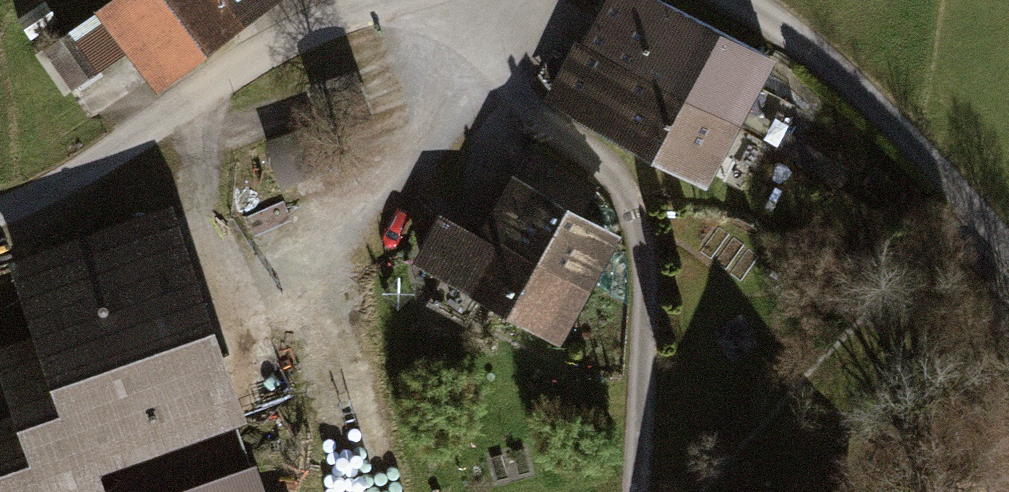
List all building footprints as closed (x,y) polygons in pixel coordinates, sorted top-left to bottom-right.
[(95,8),(156,89),(277,0),(105,0),(95,8)] [(673,0),(600,0),(547,98),(708,184),(777,56),(673,0)] [(68,31),(35,55),(65,94),(97,70),(68,31)] [(481,226),(591,288),(623,232),(583,210),(599,182),(528,142),(481,226)] [(7,258),(32,331),(0,343),(0,377),(12,412),(0,416),(0,491),(106,491),(99,472),(248,420),(171,201),(7,258)] [(591,288),(481,226),(478,231),(441,210),(413,259),(561,343),(591,288)]
